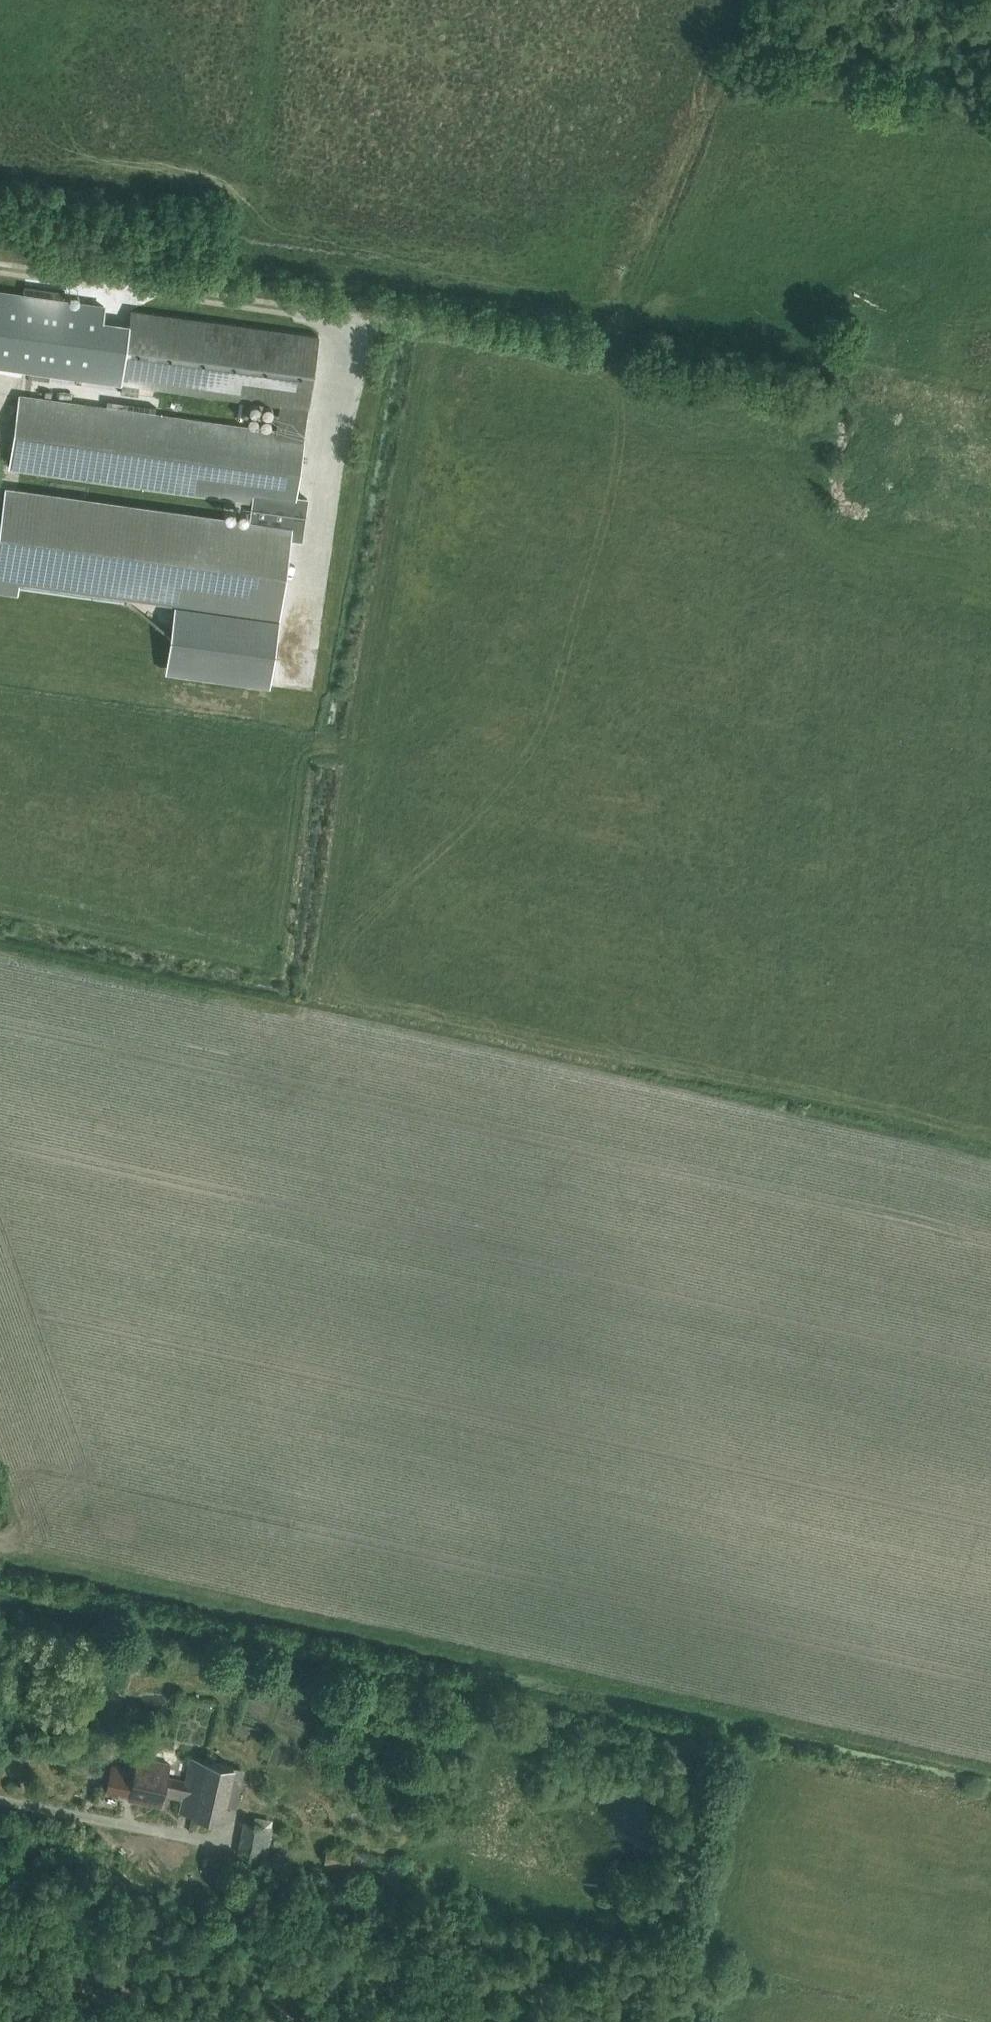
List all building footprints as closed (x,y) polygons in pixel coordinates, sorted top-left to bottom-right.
[(97,385),(108,312),(0,296),(0,371),(97,385)] [(0,529),(0,593),(18,595),(20,583),(175,604),(166,668),(271,683),(291,539),(302,540),(308,497),(297,496),(305,436),(306,431),(309,408),(319,336),(133,310),(122,384),(281,405),(278,428),(278,432),(20,396),(11,468),(251,501),(249,520),(6,486),(0,529)] [(186,1781),(168,1777),(171,1763),(137,1756),(134,1770),(112,1765),(106,1789),(128,1794),(127,1799),(162,1806),(165,1794),(182,1797),(180,1811),(224,1821),(233,1767),(191,1758),(186,1781)] [(238,1854),(266,1859),(270,1841),(271,1841),(274,1827),(244,1822),(238,1854)] [(348,1867),(352,1851),(327,1845),(324,1862),(348,1867)]
